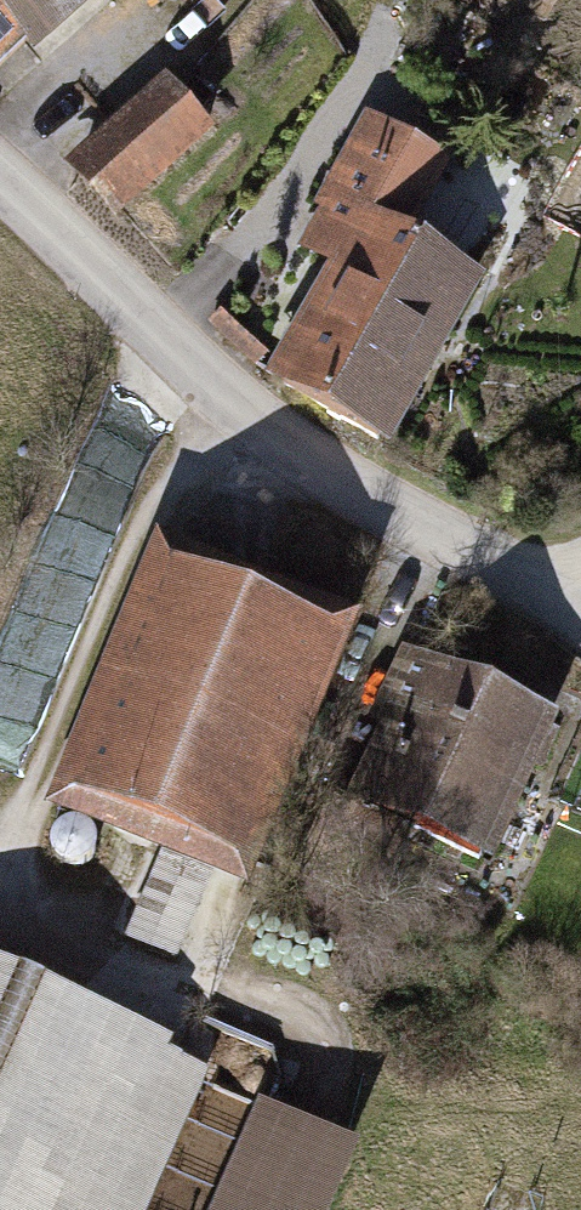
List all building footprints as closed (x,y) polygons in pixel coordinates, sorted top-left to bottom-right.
[(113,0),(0,0),(0,98),(113,0)] [(550,35),(577,0),(504,0),(550,35)] [(169,89),(67,176),(118,236),(220,149),(169,89)] [(324,224),(302,266),(333,282),(270,402),(399,469),(489,296),(411,256),(452,177),(362,130),(315,219),(324,224)] [(160,554),(53,816),(164,861),(128,949),(187,972),(223,883),(258,897),(364,637),(160,554)] [(339,803),(312,859),(377,889),(401,837),(495,881),(563,735),(407,663),(373,735),(384,740),(352,809),(339,803)] [(368,1171),(214,1102),(222,1086),(0,987),(0,1209),(350,1209),(368,1171)]
